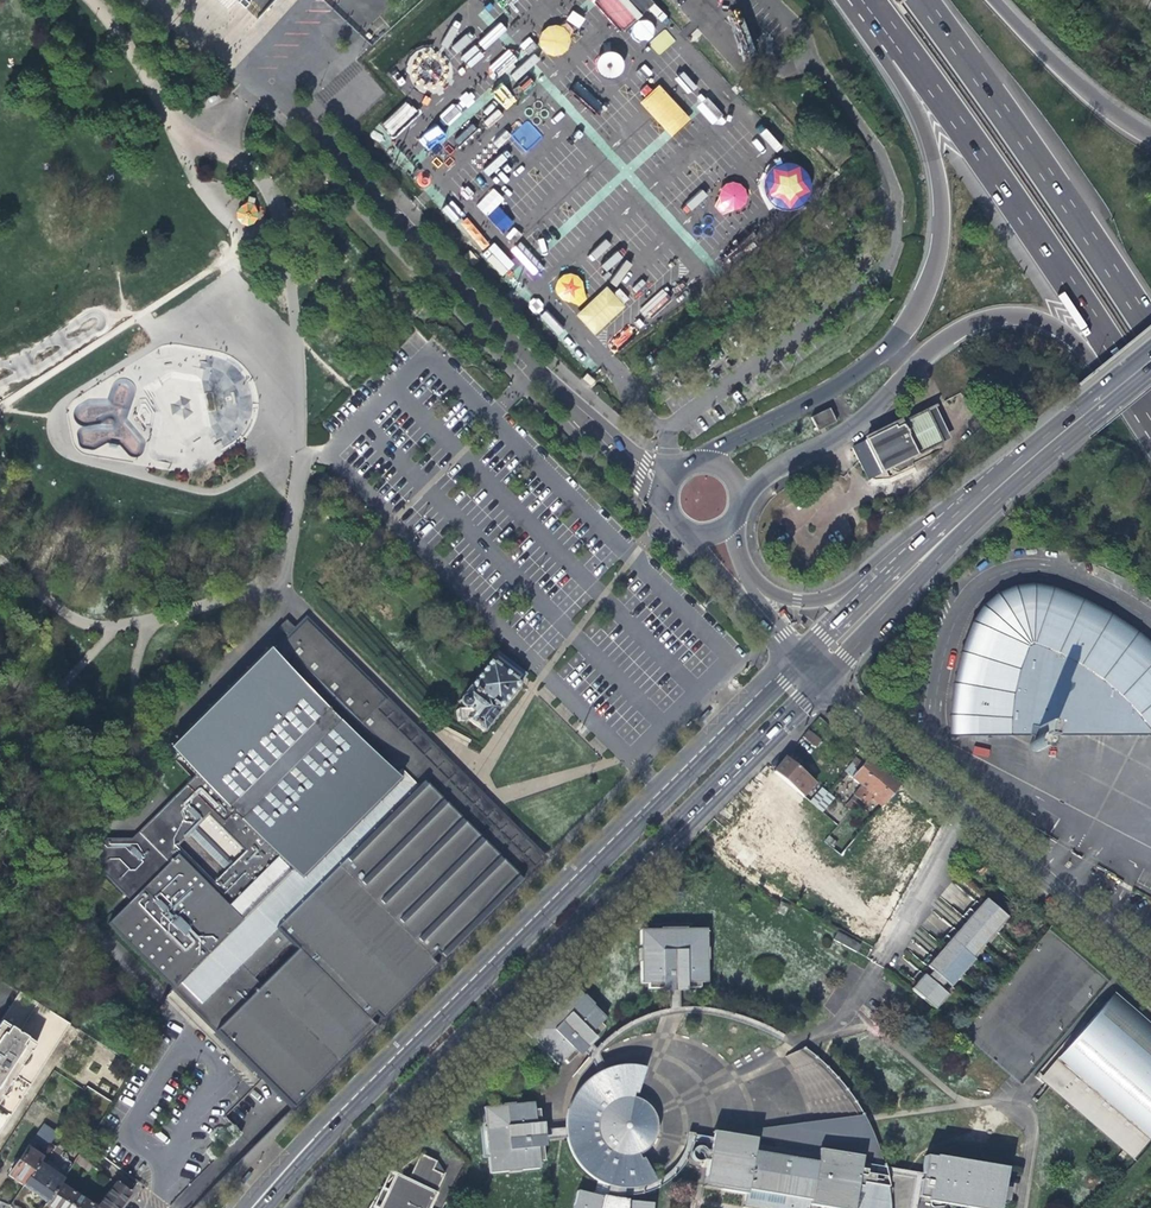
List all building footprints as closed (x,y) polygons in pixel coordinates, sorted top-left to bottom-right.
[(571,10),(566,21),(580,28),(585,17),(571,10)] [(540,53),(569,55),(571,27),(542,25),(540,53)] [(626,70),(612,48),(594,59),(609,81),(626,70)] [(502,86),(494,93),(507,107),(515,100),(502,86)] [(709,122),(721,115),(709,98),(698,106),(709,122)] [(791,100),(784,107),(794,117),(801,110),(791,100)] [(383,124),(392,134),(416,112),(407,102),(383,124)] [(511,135),(526,151),(543,136),(527,120),(511,135)] [(420,141),(428,149),(444,133),(436,125),(420,141)] [(234,208),(242,227),(260,219),(253,201),(234,208)] [(483,254),(501,275),(513,266),(495,244),(483,254)] [(552,288),(573,311),(591,295),(570,272),(552,288)] [(811,415),(817,429),(837,421),(831,408),(811,415)] [(932,408),(924,412),(882,434),(864,442),(864,444),(872,459),(859,465),(867,482),(892,469),(893,470),(897,472),(908,465),(910,462),(909,460),(949,442),(939,421),(932,408)] [(150,454),(156,467),(164,468),(166,467),(192,470),(222,456),(222,455),(223,441),(231,442),(226,430),(219,433),(217,450),(205,449),(203,462),(196,447),(195,453),(185,452),(187,433),(180,432),(177,434),(150,430),(148,447),(150,450),(143,453),(150,454)] [(1137,641),(1123,630),(1115,625),(1099,616),(1086,609),(1082,607),(1063,600),(1048,596),(1039,594),(1029,593),(1023,594),(1018,595),(1010,597),(1003,600),(999,603),(993,607),(989,611),(985,615),(982,620),(976,633),(968,653),(963,674),(960,688),(958,702),(957,716),(956,731),(1005,733),(1034,734),(1034,740),(1034,741),(1032,742),(1031,744),(1030,747),(1031,751),(1032,753),(1034,754),(1035,755),(1039,755),(1042,754),(1043,754),(1045,752),(1046,750),(1046,747),(1045,744),(1043,741),(1043,739),(1043,737),(1046,737),(1046,734),(1150,738),(1150,652),(1137,641)] [(127,896),(105,918),(168,985),(172,982),(206,1017),(202,1021),(257,1077),(286,1107),(533,872),(381,714),(391,704),(310,620),(301,629),(290,618),(283,625),(292,636),(175,748),(197,771),(130,836),(93,834),(92,870),(104,871),(127,896)] [(494,652),(489,660),(519,683),(525,675),(508,663),(494,652)] [(519,683),(489,660),(467,687),(498,710),(513,691),(519,683)] [(466,719),(482,731),(498,710),(467,687),(460,695),(462,697),(459,697),(458,698),(456,699),(456,701),(456,704),(457,706),(459,708),(460,708),(461,709),(455,710),(456,721),(466,719)] [(710,703),(701,713),(706,717),(715,708),(710,703)] [(956,739),(1034,740),(1034,734),(1005,733),(956,731),(956,739)] [(804,735),(802,738),(814,747),(818,742),(806,732),(804,735)] [(974,746),(973,754),(988,757),(990,749),(974,746)] [(789,753),(784,758),(795,767),(800,761),(789,753)] [(813,782),(795,767),(784,758),(780,763),(773,772),(793,788),(802,796),(813,782)] [(852,795),(858,800),(882,772),(871,763),(866,759),(855,771),(849,778),(859,786),(852,795)] [(847,780),(849,778),(855,771),(850,766),(842,776),(847,780)] [(872,816),(881,805),(898,786),(890,779),(882,772),(858,800),(849,812),(856,817),(863,811),(861,809),(871,797),(875,800),(866,810),(872,816)] [(910,795),(898,786),(881,805),(907,828),(924,808),(910,795)] [(810,803),(820,811),(832,797),(821,791),(810,803)] [(678,848),(669,858),(674,862),(683,853),(678,848)] [(774,910),(784,917),(789,908),(780,903),(774,910)] [(938,1015),(950,999),(938,990),(942,985),(947,990),(971,964),(969,961),(995,931),(1004,922),(1002,920),(982,903),(965,922),(959,929),(941,950),(937,954),(924,969),(929,974),(924,980),(920,977),(914,984),(910,988),(908,990),(938,1015)] [(838,931),(834,939),(857,951),(861,943),(838,931)] [(649,987),(649,992),(664,992),(664,995),(669,996),(672,996),(677,996),(682,996),(683,996),(688,996),(690,991),(702,990),(701,987),(709,987),(708,932),(641,933),(641,986),(649,987)] [(846,960),(851,951),(832,941),(826,950),(846,960)] [(1039,1082),(1050,1091),(1084,1121),(1133,1165),(1150,1144),(1150,1017),(1118,990),(1039,1082)] [(18,992),(0,1020),(0,1129),(24,1091),(68,1024),(18,992)] [(609,1023),(586,999),(553,1034),(567,1047),(582,1061),(585,1057),(587,1056),(591,1051),(595,1047),(599,1044),(596,1041),(600,1036),(606,1031),(602,1028),(609,1023)] [(804,1055),(771,1071),(778,1079),(786,1090),(791,1106),(792,1113),(839,1106),(844,1088),(834,1075),(813,1056),(804,1055)] [(627,1070),(607,1074),(597,1078),(581,1091),(577,1097),(570,1106),(566,1123),(566,1128),(567,1136),(567,1143),(574,1163),(586,1178),(597,1185),(596,1190),(595,1195),(601,1197),(620,1200),(621,1193),(637,1193),(651,1189),(657,1186),(657,1183),(645,1158),(653,1152),(658,1143),(660,1134),(660,1126),(656,1116),(651,1108),(645,1103),(639,1100),(648,1073),(627,1070)] [(491,1178),(540,1172),(539,1165),(546,1165),(544,1153),(547,1152),(546,1144),(546,1139),(545,1131),(545,1128),(542,1128),(541,1114),(537,1113),(535,1105),(484,1112),(486,1126),(481,1127),(483,1161),(489,1160),(491,1178)] [(869,1124),(864,1118),(819,1123),(786,1127),(732,1136),(726,1135),(715,1134),(713,1140),(712,1147),(711,1150),(711,1154),(710,1156),(709,1165),(704,1190),(727,1195),(747,1198),(745,1207),(891,1207),(891,1202),(890,1191),(861,1186),(863,1177),(867,1177),(888,1181),(886,1169),(885,1165),(884,1162),(875,1136),(869,1124)] [(44,1151),(49,1143),(35,1134),(30,1142),(44,1151)] [(7,1177),(22,1187),(37,1164),(40,1159),(25,1149),(15,1165),(7,1177)] [(710,1156),(711,1154),(707,1153),(702,1150),(696,1152),(693,1156),(694,1161),(697,1165),(702,1166),(706,1164),(709,1165),(710,1156)] [(924,1182),(923,1188),(921,1204),(930,1205),(930,1207),(1005,1207),(1011,1169),(937,1156),(936,1158),(926,1156),(923,1175),(922,1182),(924,1182)] [(440,1193),(445,1185),(447,1181),(434,1173),(438,1165),(426,1159),(422,1158),(415,1173),(409,1183),(407,1182),(398,1178),(390,1194),(384,1191),(375,1202),(372,1207),(433,1207),(440,1193)] [(60,1180),(37,1164),(22,1187),(32,1193),(45,1202),(57,1184),(60,1180)] [(257,1167),(248,1175),(251,1178),(260,1169),(257,1167)] [(359,1175),(355,1171),(344,1185),(349,1188),(359,1175)] [(867,1177),(863,1177),(861,1186),(890,1191),(889,1187),(888,1181),(867,1177)] [(129,1194),(114,1183),(95,1207),(118,1207),(129,1194)] [(57,1184),(45,1202),(43,1205),(48,1207),(94,1207),(57,1184)] [(578,1192),(575,1207),(657,1207),(633,1203),(626,1201),(624,1200),(620,1200),(601,1197),(595,1195),(578,1192)]
